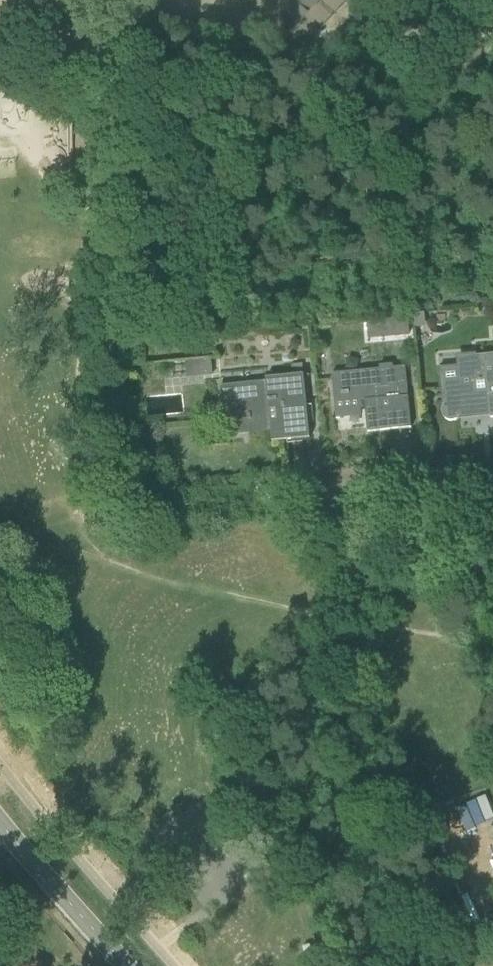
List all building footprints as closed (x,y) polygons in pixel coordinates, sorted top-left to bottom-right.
[(318,2),(316,0),(283,0),(272,12),(291,31),(318,2)] [(441,32),(446,8),(410,1),(405,24),(441,32)] [(373,51),(375,34),(365,33),(363,50),(373,51)] [(475,82),(482,45),(466,42),(459,79),(475,82)] [(226,55),(226,44),(211,43),(211,53),(226,55)] [(408,319),(384,321),(386,338),(404,336),(410,335),(408,319)] [(477,356),(478,364),(439,368),(443,404),(445,404),(444,405),(443,407),(442,408),(442,410),(442,412),(442,413),(442,415),(443,417),(444,418),(445,419),(447,420),(448,421),(450,422),(452,422),(453,422),(455,421),(457,420),(458,419),(459,418),(460,417),(478,415),(478,411),(490,410),(491,419),(492,419),(492,354),(477,356)] [(187,378),(213,376),(212,361),(186,363),(187,378)] [(380,369),(332,374),(335,412),(339,412),(339,411),(361,409),(360,402),(365,401),(365,402),(368,433),(411,428),(408,397),(404,397),(404,393),(403,389),(408,389),(405,367),(393,368),(393,365),(385,365),(379,366),(380,369)] [(273,441),(309,437),(303,375),(266,378),(267,382),(221,386),(223,407),(227,406),(229,430),(272,426),(273,441)] [(131,443),(138,442),(136,426),(129,427),(131,443)]
